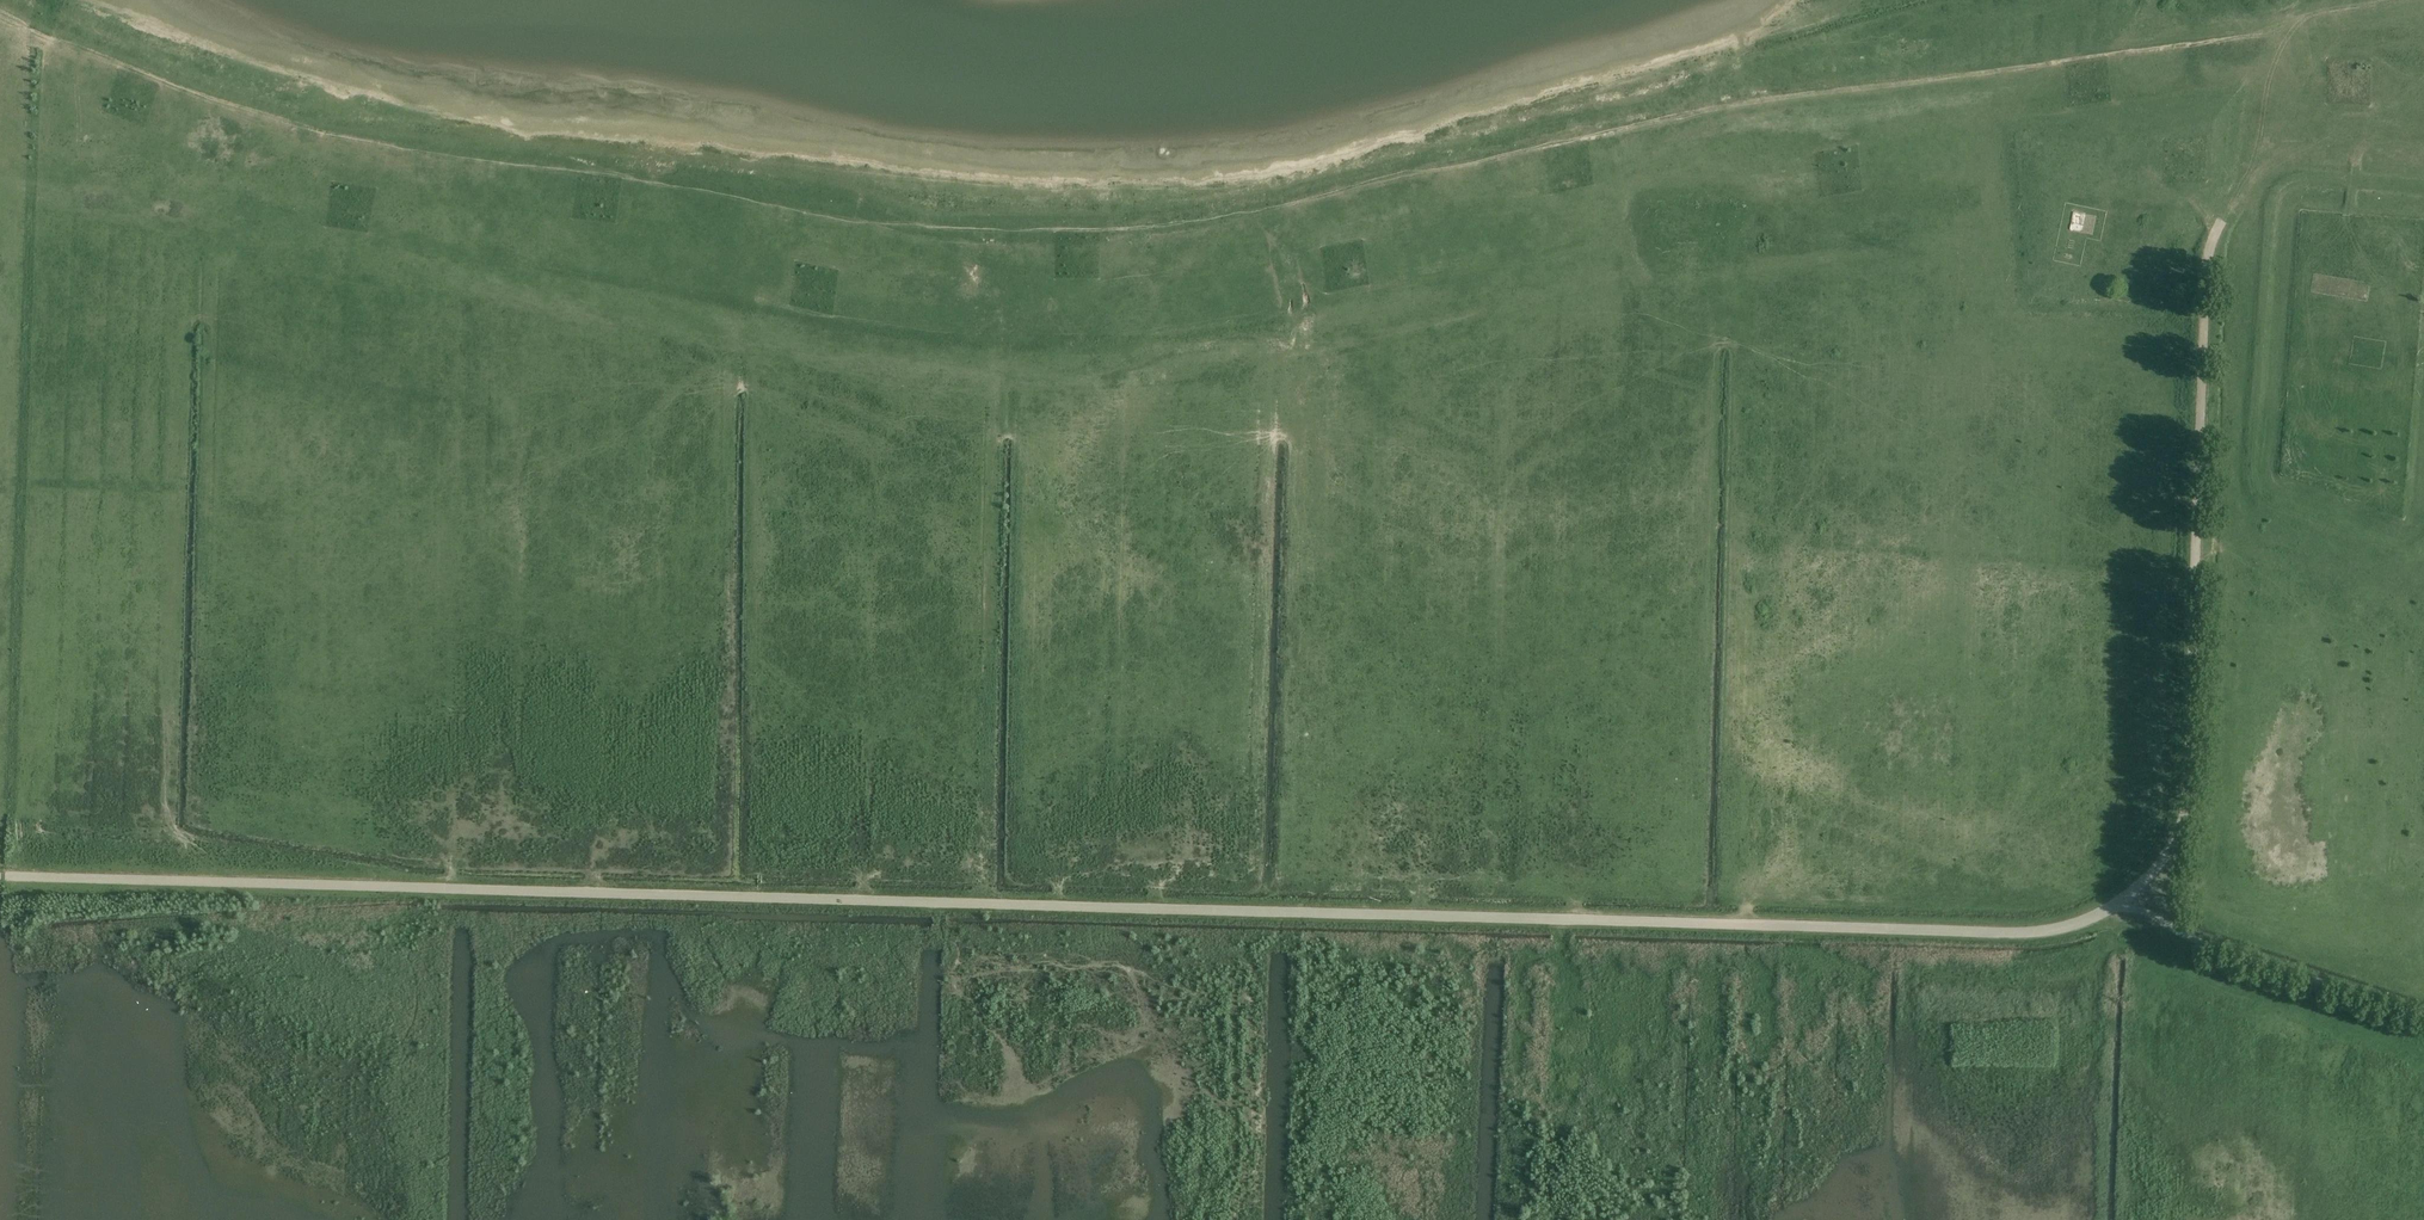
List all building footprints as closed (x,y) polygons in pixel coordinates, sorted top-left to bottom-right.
[(2071,230),(2083,232),(2087,213),(2075,210),(2071,230)]
